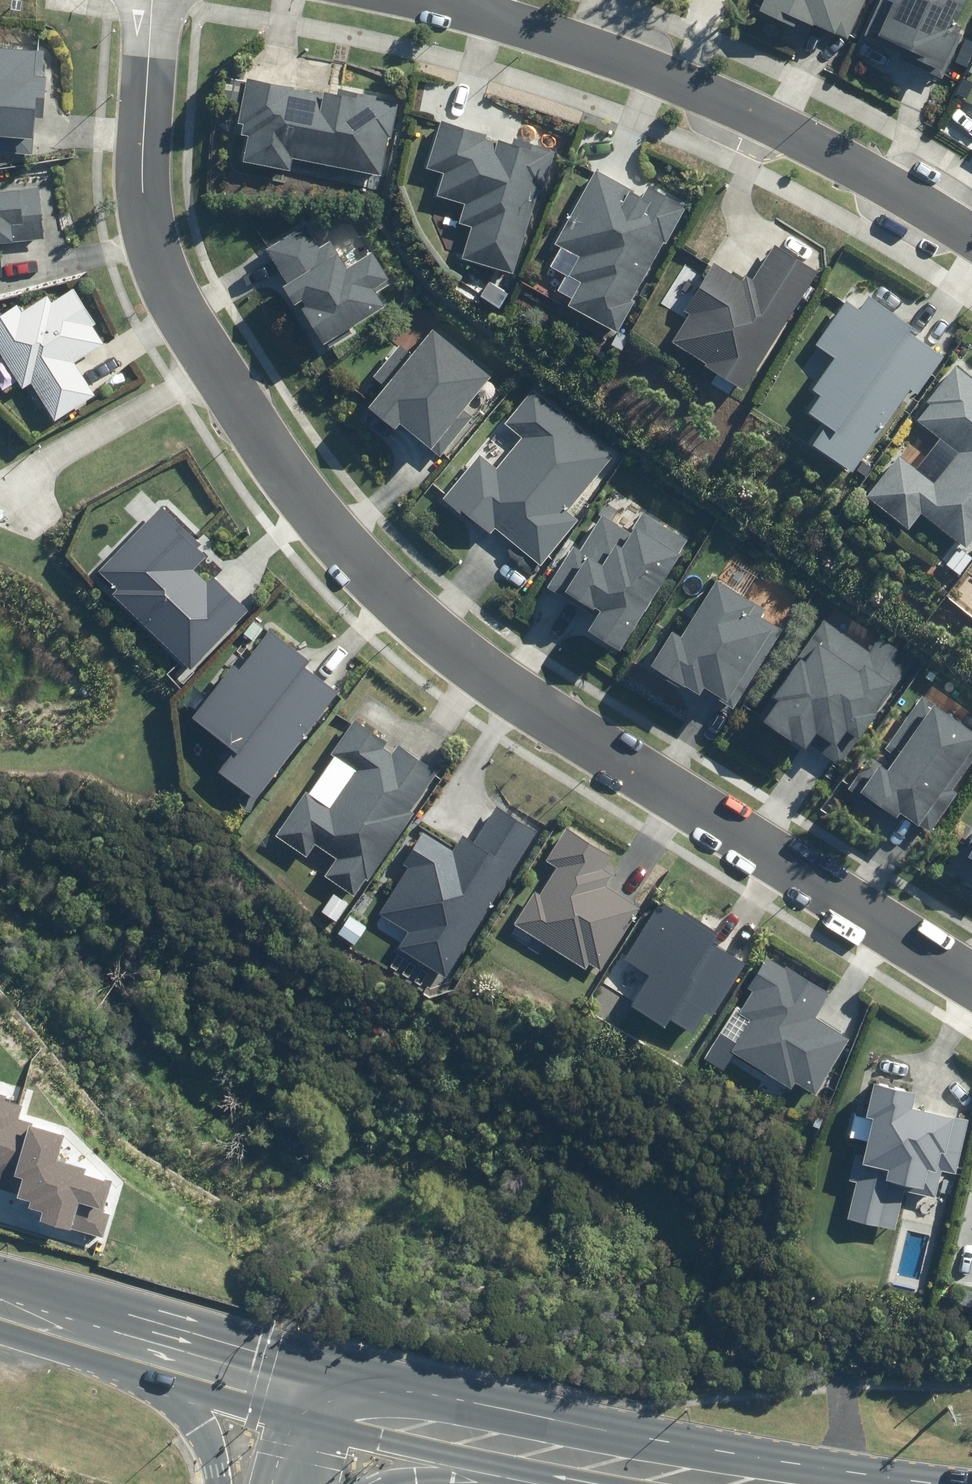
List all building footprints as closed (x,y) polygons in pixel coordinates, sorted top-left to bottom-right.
[(756,10),(779,19),(783,10),(852,38),(867,0),(760,0),(756,10)] [(873,31),(943,66),(961,31),(951,26),(964,0),(889,0),(873,31)] [(47,98),(50,47),(0,44),(0,136),(33,139),(36,97),(47,98)] [(231,159),(292,168),(294,157),(389,172),(401,98),(244,73),(231,159)] [(542,189),(553,148),(524,138),(501,139),(434,122),(422,170),(443,175),(431,219),(460,226),(452,256),(515,272),(536,188),(542,189)] [(619,331),(685,203),(649,185),(645,193),(591,166),(552,242),(576,254),(565,276),(579,283),(568,305),(619,331)] [(1,273),(1,241),(19,241),(19,236),(42,236),(43,220),(43,188),(0,187),(0,273),(1,273)] [(379,292),(397,281),(370,240),(348,254),(336,235),(320,245),(307,222),(263,250),(324,345),(387,304),(379,292)] [(813,268),(767,242),(746,279),(710,258),(682,305),(690,310),(669,346),(743,389),(813,268)] [(0,313),(0,353),(23,390),(31,384),(55,420),(98,392),(73,362),(82,357),(104,345),(74,288),(54,300),(49,293),(25,309),(19,302),(0,313)] [(905,330),(908,324),(866,293),(857,308),(844,299),(813,343),(833,356),(811,388),(818,394),(806,412),(824,423),(811,443),(852,472),(910,388),(917,392),(942,357),(905,330)] [(400,426),(443,459),(476,416),(466,408),(492,374),(433,329),(413,355),(398,344),(371,379),(384,389),(368,410),(396,432),(400,426)] [(953,363),(926,400),(929,402),(915,421),(957,452),(934,482),(892,451),(860,494),(910,532),(924,513),(968,546),(971,540),(971,378),(953,363)] [(612,457),(526,389),(503,424),(517,435),(492,468),(478,456),(443,501),(488,536),(495,526),(543,564),(584,513),(574,505),(612,457)] [(112,596),(191,670),(247,611),(212,578),(208,583),(195,571),(207,558),(196,547),(200,543),(162,508),(100,572),(118,589),(112,596)] [(620,647),(689,538),(646,511),(632,533),(603,515),(582,550),(573,545),(547,586),(560,594),(563,589),(600,612),(590,629),(620,647)] [(672,631),(650,665),(698,696),(704,688),(732,706),(782,631),(762,618),(766,611),(718,580),(681,637),(672,631)] [(860,736),(912,656),(873,634),(865,646),(823,619),(773,695),(777,698),(764,719),(804,745),(814,730),(835,744),(847,727),(860,736)] [(219,772),(256,801),(339,695),(304,667),(308,661),(268,630),(238,668),(234,665),(193,717),(236,750),(219,772)] [(971,758),(971,730),(923,695),(885,747),(895,754),(884,770),(876,764),(859,788),(897,816),(901,811),(929,831),(958,791),(952,787),(971,758)] [(436,773),(396,746),(392,752),(379,742),(382,737),(357,720),(333,755),(355,770),(329,808),(306,792),(273,841),(354,896),(366,879),(371,882),(419,812),(413,807),(436,773)] [(399,950),(447,978),(536,831),(497,808),(476,842),(462,834),(452,850),(420,831),(400,863),(408,868),(380,915),(409,933),(399,950)] [(623,866),(565,827),(545,860),(558,870),(539,897),(534,894),(515,921),(587,970),(591,964),(598,969),(639,908),(609,887),(623,866)] [(963,855),(971,860),(971,840),(963,855)] [(656,900),(624,958),(649,973),(630,1007),(666,1027),(670,1020),(694,1033),(706,1013),(717,1019),(747,965),(710,944),(715,933),(656,900)] [(797,1083),(815,1095),(849,1040),(813,1018),(828,994),(769,957),(749,990),(754,993),(740,1016),(751,1023),(738,1043),(721,1032),(705,1057),(726,1070),(736,1054),(792,1090),(797,1083)] [(848,1219),(896,1231),(906,1192),(935,1199),(942,1171),(956,1175),(970,1123),(913,1109),(917,1095),(875,1084),(867,1117),(874,1119),(865,1156),(855,1154),(848,1180),(857,1183),(848,1219)] [(104,1228),(110,1207),(103,1205),(112,1171),(56,1156),(65,1125),(15,1112),(19,1100),(0,1095),(2,1089),(0,1089),(0,1181),(32,1190),(30,1196),(45,1200),(42,1211),(104,1228)]
